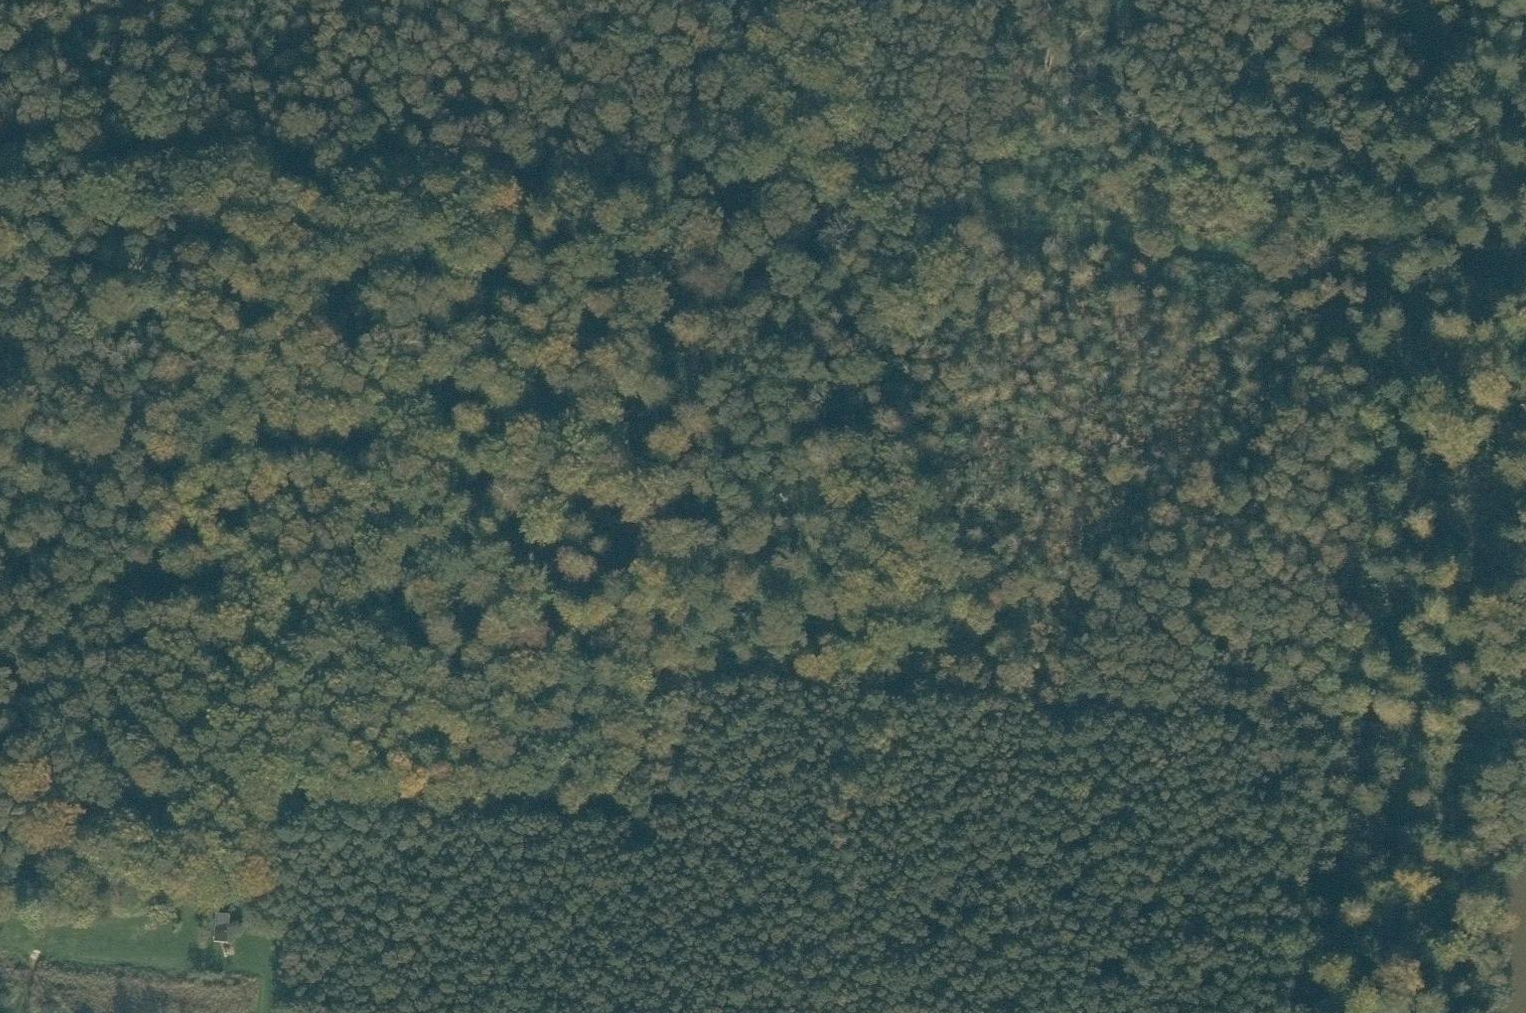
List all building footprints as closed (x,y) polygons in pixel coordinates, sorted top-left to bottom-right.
[(229,942),(231,913),(216,913),(215,941),(229,942)]
